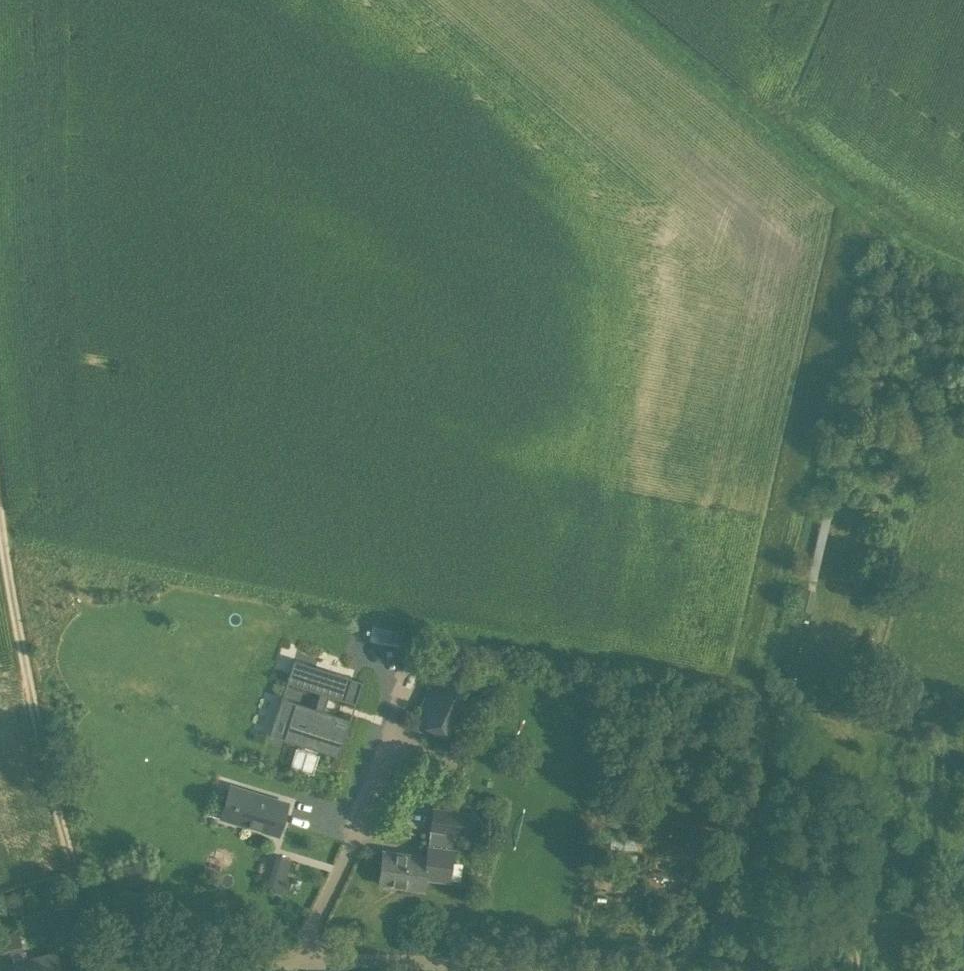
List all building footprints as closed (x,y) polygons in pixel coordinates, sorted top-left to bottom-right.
[(396,630),(379,627),(377,639),(394,642),(396,630)] [(286,682),(320,693),(315,708),(295,702),(283,739),(338,756),(350,719),(323,711),(328,696),(344,701),(351,678),(293,659),(286,682)] [(484,687),(438,666),(413,720),(460,742),(484,687)] [(286,804),(238,789),(229,819),(277,833),(286,804)] [(448,880),(452,850),(451,850),(453,835),(473,837),(475,811),(432,807),(428,846),(426,856),(383,850),(378,883),(423,889),(425,877),(448,880)] [(275,854),(270,869),(286,874),(290,858),(275,854)] [(24,954),(18,931),(0,935),(0,960),(12,957),(24,954)] [(12,963),(14,970),(60,970),(55,952),(25,959),(24,954),(12,957),(13,962),(12,963)]
